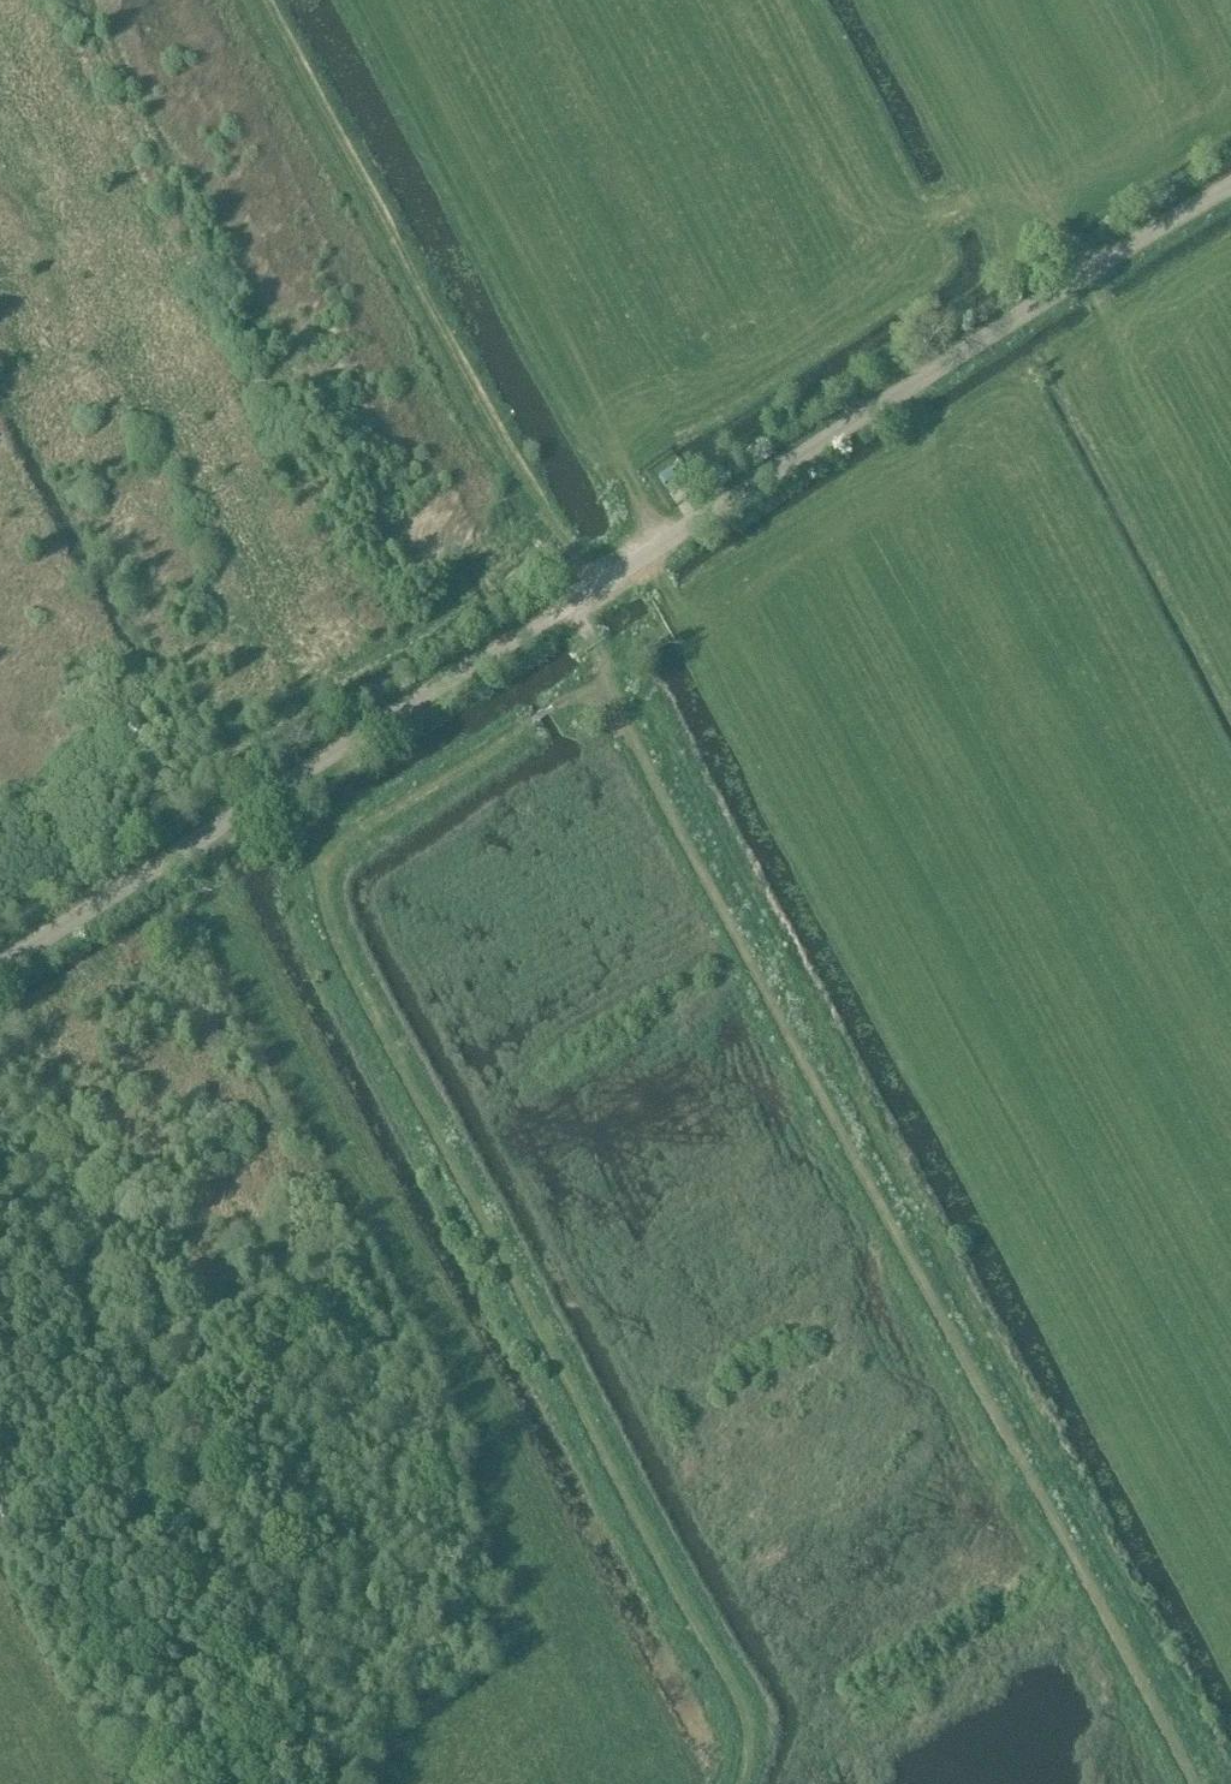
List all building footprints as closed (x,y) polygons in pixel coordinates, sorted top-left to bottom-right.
[(665,486),(675,479),(670,471),(660,478),(665,486)]
